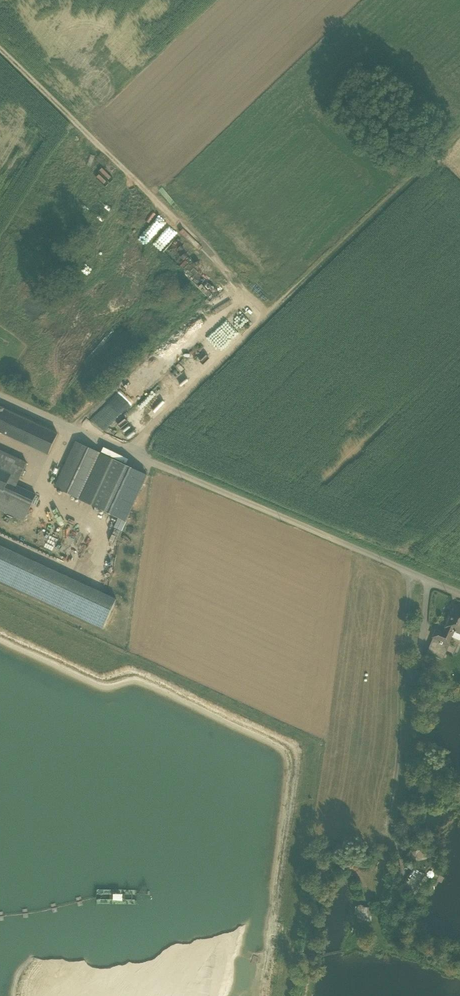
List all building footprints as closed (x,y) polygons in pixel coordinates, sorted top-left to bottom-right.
[(148,222),(147,223),(155,232),(164,224),(147,205),(139,212),(148,222)] [(160,237),(169,228),(165,224),(156,233),(160,237)] [(129,250),(125,254),(132,262),(136,258),(129,250)] [(175,361),(220,320),(205,305),(188,321),(186,330),(172,343),(170,342),(164,348),(161,361),(158,360),(156,369),(160,374),(165,375),(166,367),(173,361),(175,361)] [(10,408),(0,403),(0,429),(1,430),(10,408)] [(55,454),(64,433),(10,408),(1,430),(55,454)] [(81,442),(59,488),(126,520),(148,474),(81,442)] [(27,523),(41,492),(23,484),(35,459),(0,444),(0,510),(27,523)] [(114,600),(0,548),(0,580),(102,627),(114,600)] [(454,607),(446,627),(454,630),(459,633),(459,610),(454,607)] [(452,636),(454,630),(446,627),(443,633),(436,629),(432,637),(433,637),(449,644),(452,636)] [(429,647),(445,653),(449,644),(433,637),(429,647)] [(445,653),(429,647),(427,653),(442,659),(445,653)] [(407,684),(420,685),(421,670),(408,669),(407,684)] [(425,874),(415,868),(404,885),(413,891),(425,874)] [(370,908),(358,907),(358,915),(370,916),(370,908)]
